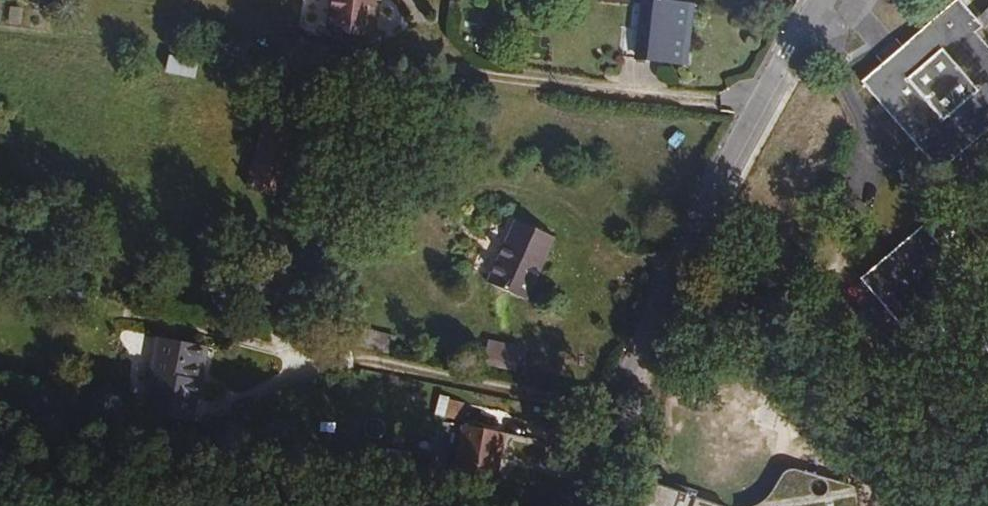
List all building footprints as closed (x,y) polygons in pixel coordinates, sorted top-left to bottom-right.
[(333,27),(371,30),(373,0),(334,0),(333,27)] [(971,10),(963,0),(958,0),(863,77),(933,162),(977,127),(987,118),(987,47),(980,37),(986,32),(980,24),(987,18),(987,0),(984,0),(971,10)] [(693,37),(695,5),(650,1),(647,35),(650,35),(648,61),(685,63),(688,37),(693,37)] [(202,63),(173,55),(168,72),(198,80),(202,63)] [(265,193),(283,125),(256,119),(238,185),(265,193)] [(530,297),(558,235),(518,218),(490,279),(530,297)] [(940,254),(921,229),(860,281),(899,326),(958,278),(940,254)] [(484,354),(487,338),(472,335),(469,351),(484,354)] [(517,361),(521,343),(487,338),(484,354),(517,361)] [(194,424),(212,353),(168,343),(155,393),(163,395),(158,416),(194,424)] [(493,484),(503,433),(463,425),(454,476),(493,484)] [(796,469),(787,470),(771,494),(762,502),(750,505),(858,505),(856,491),(855,488),(796,469)] [(724,505),(697,493),(698,486),(688,484),(687,488),(667,483),(665,481),(659,483),(650,505),(723,505),(724,505)]
